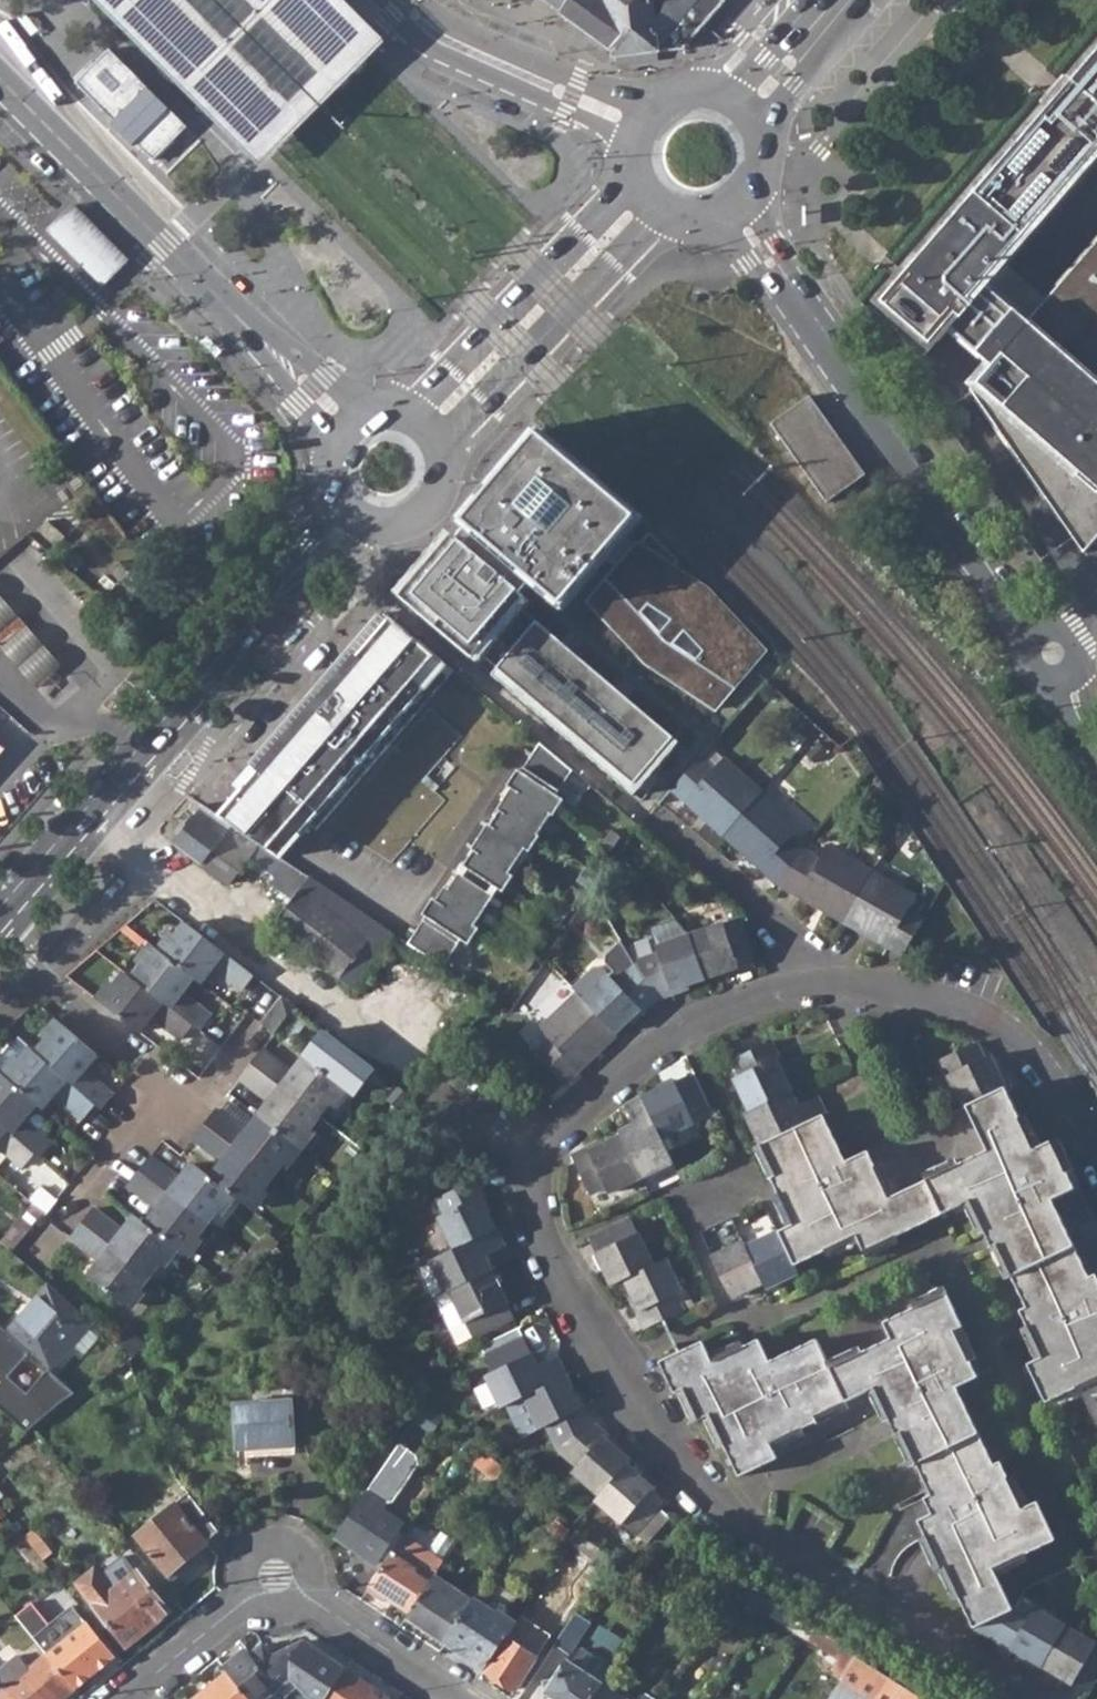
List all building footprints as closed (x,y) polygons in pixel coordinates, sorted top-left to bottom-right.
[(247,150),(260,164),(270,174),(394,52),(343,0),(97,0),(247,150)] [(564,10),(572,0),(549,0),(564,10)] [(610,51),(610,57),(679,50),(720,4),(716,0),(572,0),(564,10),(560,16),(610,51)] [(22,14),(18,17),(31,34),(40,28),(26,10),(22,14)] [(187,127),(109,50),(76,84),(113,122),(110,125),(131,146),(135,143),(153,161),(187,127)] [(876,306),(916,362),(945,328),(988,366),(967,390),(1081,553),(1096,534),(1096,51),(876,306)] [(73,206),(48,231),(103,285),(128,260),(73,206)] [(206,336),(199,342),(214,357),(220,350),(206,336)] [(810,397),(771,424),(828,504),(867,477),(810,397)] [(598,482),(545,436),(466,526),(471,530),(460,543),(455,539),(402,599),(475,663),(480,657),(632,791),(672,744),(626,704),(635,694),(623,684),(615,694),(573,658),(582,648),(570,638),(562,647),(520,611),(528,602),(523,598),(534,585),(563,610),(606,561),(619,573),(589,607),(645,669),(716,716),(767,659),(711,597),(641,551),(637,555),(623,541),(639,525),(598,482)] [(215,576),(207,585),(217,593),(225,585),(215,576)] [(33,694),(60,671),(0,602),(0,655),(33,694)] [(190,624),(197,616),(187,607),(182,613),(190,624)] [(317,834),(453,672),(385,614),(246,775),(241,781),(249,786),(220,821),(260,848),(271,856),(274,858),(280,862),(309,828),(317,834)] [(556,798),(572,773),(558,761),(540,746),(521,774),(518,772),(507,788),(511,791),(549,817),(552,819),(563,802),(556,798)] [(704,818),(725,837),(761,796),(723,763),(714,774),(699,762),(671,793),(701,820),(704,818)] [(549,817),(511,791),(497,813),(500,816),(535,838),(549,817)] [(746,859),(779,887),(806,854),(790,841),(800,830),(761,796),(725,837),(748,856),(746,859)] [(271,887),(288,900),(305,878),(280,862),(274,858),(271,856),(260,848),(220,821),(205,811),(177,848),(228,888),(250,861),(276,881),(271,887)] [(535,838),(500,816),(490,828),(487,825),(478,839),(515,865),(524,851),(527,854),(538,840),(535,838)] [(610,832),(600,847),(609,853),(619,839),(610,832)] [(463,869),(501,895),(512,879),(507,876),(515,865),(478,839),(470,852),(472,855),(463,869)] [(779,887),(845,921),(872,873),(827,849),(820,862),(806,854),(779,887)] [(915,897),(872,873),(845,921),(870,934),(868,937),(904,956),(924,919),(909,910),(915,897)] [(492,899),(458,876),(449,891),(445,888),(434,903),(472,928),(492,899)] [(273,929),(354,990),(391,937),(310,882),(273,929)] [(572,888),(562,903),(572,910),(581,894),(572,888)] [(597,908),(591,898),(578,916),(587,923),(597,908)] [(424,919),(405,946),(441,970),(459,942),(466,947),(476,931),(472,928),(434,903),(431,901),(421,916),(424,919)] [(738,921),(690,938),(706,981),(753,964),(738,921)] [(218,971),(249,993),(259,982),(190,929),(167,959),(196,981),(205,988),(218,971)] [(659,955),(633,966),(656,1003),(675,996),(674,994),(706,981),(690,938),(657,950),(659,955)] [(158,952),(135,982),(196,1028),(203,1034),(213,1019),(183,997),(196,981),(167,959),(158,952)] [(525,975),(536,959),(527,953),(516,969),(525,975)] [(581,1001),(584,1004),(617,1036),(639,1014),(643,1018),(656,1003),(633,966),(614,984),(601,970),(593,970),(572,991),(578,997),(581,1001)] [(154,1019),(185,1043),(196,1028),(135,982),(128,977),(105,1006),(142,1035),(154,1019)] [(594,1057),(617,1036),(584,1004),(581,1001),(578,997),(551,1024),(541,1034),(551,1044),(539,1056),(569,1085),(597,1060),(594,1057)] [(263,1025),(277,1035),(297,1010),(283,1000),(263,1025)] [(96,1109),(102,1114),(114,1100),(85,1075),(99,1060),(63,1028),(36,1058),(96,1109)] [(0,1062),(0,1076),(1,1077),(6,1081),(31,1053),(18,1041),(0,1062)] [(731,1077),(747,1111),(790,1091),(774,1061),(778,1059),(769,1042),(730,1061),(737,1074),(731,1077)] [(962,1107),(966,1106),(1005,1087),(989,1055),(981,1059),(974,1043),(936,1061),(945,1078),(948,1077),(962,1107)] [(254,1066),(321,1120),(345,1089),(308,1060),(295,1077),(264,1052),(254,1066)] [(31,1053),(6,1081),(36,1108),(41,1112),(54,1098),(84,1123),(96,1109),(36,1058),(31,1053)] [(261,1120),(298,1150),(321,1120),(254,1066),(243,1080),(274,1104),(261,1120)] [(688,1076),(642,1099),(661,1139),(708,1117),(688,1076)] [(0,1078),(0,1126),(37,1157),(41,1161),(52,1147),(24,1122),(36,1108),(6,1081),(1,1077),(0,1078)] [(1012,1277),(1094,1238),(1096,1236),(1096,1228),(1079,1188),(1075,1190),(1050,1141),(1035,1149),(1005,1087),(966,1106),(987,1150),(924,1182),(940,1214),(969,1201),(992,1248),(997,1246),(1012,1277)] [(743,1113),(758,1144),(821,1115),(824,1113),(816,1097),(797,1107),(790,1091),(747,1111),(743,1113)] [(619,1133),(622,1137),(641,1178),(673,1162),(661,1139),(642,1099),(625,1106),(634,1125),(619,1133)] [(208,1126),(275,1180),(298,1150),(261,1120),(248,1137),(218,1113),(208,1126)] [(793,1223),(778,1231),(795,1266),(856,1235),(864,1251),(925,1221),(909,1189),(889,1198),(866,1151),(844,1162),(821,1115),(758,1144),(774,1176),(771,1177),(793,1223)] [(25,1171),(37,1157),(0,1126),(0,1150),(25,1171)] [(227,1164),(215,1181),(234,1196),(252,1210),(275,1180),(208,1126),(197,1140),(227,1164)] [(609,1194),(641,1178),(622,1137),(592,1152),(590,1149),(573,1158),(591,1196),(606,1188),(609,1194)] [(210,1226),(234,1196),(215,1181),(196,1166),(184,1180),(155,1157),(142,1172),(210,1226)] [(161,1211),(148,1226),(175,1247),(186,1256),(210,1226),(142,1172),(131,1187),(161,1211)] [(438,1220),(454,1252),(495,1233),(480,1204),(484,1202),(474,1183),(437,1200),(444,1218),(438,1220)] [(2,1244),(12,1253),(43,1215),(33,1207),(2,1244)] [(151,1278),(175,1247),(148,1226),(139,1218),(125,1235),(95,1211),(84,1224),(151,1278)] [(610,1287),(624,1281),(652,1267),(630,1220),(587,1239),(610,1287)] [(91,1278),(128,1307),(151,1278),(84,1224),(74,1238),(104,1262),(91,1278)] [(778,1231),(746,1247),(764,1283),(766,1288),(798,1272),(795,1266),(778,1231)] [(446,1296),(450,1294),(491,1274),(483,1259),(503,1249),(495,1233),(454,1252),(431,1263),(446,1296)] [(1096,1429),(1096,1244),(1094,1238),(1012,1277),(1026,1307),(1020,1311),(1044,1358),(1028,1365),(1052,1413),(1081,1399),(1096,1429)] [(732,1299),(764,1283),(746,1247),(744,1241),(712,1257),(720,1274),(732,1299)] [(667,1259),(652,1267),(624,1281),(638,1310),(635,1312),(644,1332),(683,1312),(675,1295),(682,1291),(667,1259)] [(512,1320),(491,1274),(450,1294),(455,1305),(465,1325),(472,1340),(512,1320)] [(28,1307),(35,1313),(55,1291),(48,1285),(28,1307)] [(20,1324),(10,1336),(31,1354),(49,1371),(51,1373),(94,1325),(55,1291),(35,1313),(28,1307),(16,1321),(20,1324)] [(901,1433),(916,1463),(979,1433),(956,1387),(978,1376),(955,1329),(963,1326),(947,1293),(884,1323),(891,1338),(829,1368),(845,1401),(873,1387),(897,1435),(901,1433)] [(455,1305),(441,1312),(450,1332),(465,1325),(455,1305)] [(6,1332),(10,1336),(20,1324),(16,1321),(6,1332)] [(6,1332),(0,1327),(0,1384),(11,1394),(0,1405),(0,1413),(25,1435),(34,1428),(48,1416),(66,1402),(77,1395),(51,1373),(49,1371),(27,1396),(8,1380),(31,1354),(10,1336),(6,1332)] [(815,1416),(845,1401),(829,1368),(815,1338),(768,1361),(757,1339),(712,1362),(701,1342),(659,1362),(676,1396),(684,1392),(699,1421),(710,1417),(739,1474),(778,1456),(771,1442),(817,1420),(815,1416)] [(507,1407),(524,1399),(566,1379),(558,1363),(537,1371),(522,1341),(485,1360),(493,1376),(486,1380),(501,1411),(507,1407)] [(546,1429),(557,1452),(593,1426),(583,1408),(580,1409),(566,1379),(524,1399),(507,1407),(523,1440),(546,1429)] [(237,1404),(240,1451),(297,1447),(294,1400),(237,1404)] [(34,1428),(42,1438),(56,1426),(48,1416),(34,1428)] [(574,1475),(600,1498),(626,1468),(630,1463),(606,1442),(608,1438),(593,1426),(557,1452),(577,1470),(574,1475)] [(947,1566),(977,1630),(1014,1611),(998,1578),(1029,1563),(1026,1556),(1059,1540),(1041,1502),(1024,1510),(1002,1461),(994,1464),(979,1433),(916,1463),(940,1512),(920,1521),(941,1569),(947,1566)] [(420,1457),(418,1457),(403,1446),(400,1445),(337,1539),(376,1565),(403,1524),(383,1511),(388,1503),(381,1499),(395,1477),(403,1482),(420,1457)] [(480,1471),(497,1486),(507,1472),(490,1456),(480,1471)] [(626,1468),(600,1498),(596,1503),(635,1537),(638,1535),(648,1543),(669,1518),(659,1510),(666,1502),(626,1468)] [(136,1537),(171,1581),(188,1568),(183,1563),(220,1531),(179,1479),(170,1487),(181,1499),(136,1537)] [(23,1538),(42,1562),(52,1553),(32,1529),(23,1538)] [(404,1538),(371,1587),(368,1591),(386,1603),(389,1598),(411,1613),(430,1584),(436,1576),(444,1564),(404,1538)] [(76,1586),(128,1649),(170,1613),(139,1574),(114,1594),(94,1570),(76,1586)] [(423,1629),(446,1644),(475,1602),(436,1576),(430,1584),(411,1613),(427,1623),(423,1629)] [(40,1601),(50,1618),(74,1604),(64,1587),(40,1601)] [(446,1644),(486,1671),(507,1639),(517,1625),(499,1613),(497,1617),(475,1602),(446,1644)] [(16,1617),(22,1624),(29,1633),(48,1656),(75,1690),(114,1659),(71,1607),(49,1625),(31,1604),(16,1617)] [(1017,1650),(1047,1666),(1069,1630),(1057,1623),(1037,1612),(1031,1622),(1014,1611),(977,1630),(1015,1652),(1017,1650)] [(555,1646),(570,1657),(591,1626),(576,1615),(555,1646)] [(830,1672),(841,1680),(844,1677),(854,1660),(856,1657),(814,1630),(807,1642),(838,1661),(830,1672)] [(1069,1630),(1047,1666),(1074,1682),(1091,1692),(1096,1681),(1096,1645),(1069,1630)] [(538,1660),(507,1639),(486,1671),(517,1691),(538,1660)] [(286,1698),(288,1698),(293,1692),(298,1686),(311,1698),(326,1698),(344,1672),(302,1644),(274,1658),(264,1647),(252,1657),(283,1696),(286,1698)] [(283,1696),(252,1657),(246,1650),(224,1669),(227,1673),(248,1698),(269,1698),(273,1695),(276,1698),(278,1698),(283,1696)] [(581,1654),(574,1665),(590,1676),(596,1665),(581,1654)] [(11,1698),(64,1698),(75,1690),(48,1656),(30,1671),(18,1657),(0,1673),(0,1686),(11,1698)] [(854,1660),(844,1677),(855,1683),(865,1668),(854,1660)] [(602,1684),(590,1676),(574,1665),(570,1663),(558,1681),(546,1683),(548,1695),(554,1698),(592,1698),(602,1684)] [(873,1669),(864,1683),(876,1690),(871,1696),(874,1698),(873,1698),(920,1698),(873,1669)] [(344,1672),(326,1698),(386,1698),(344,1672)] [(227,1673),(196,1698),(248,1698),(227,1673)] [(602,1684),(592,1698),(624,1698),(602,1684)] [(0,1686),(0,1698),(11,1698),(0,1686)]
